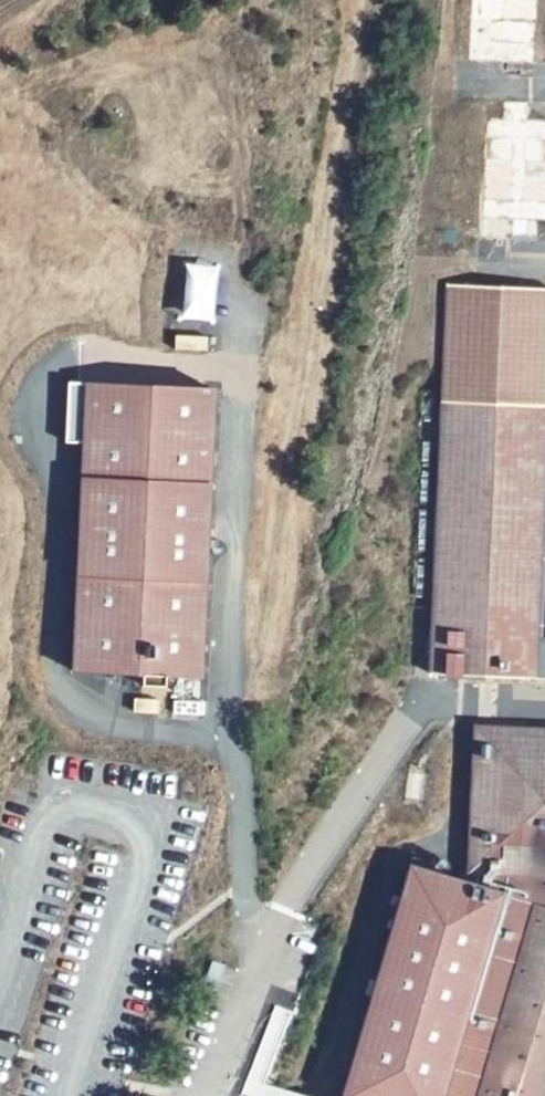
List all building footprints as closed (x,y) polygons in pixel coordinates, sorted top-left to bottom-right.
[(455,61),(521,62),(523,0),(457,0),(455,61)] [(518,90),(489,89),(489,106),(473,106),(466,231),(500,233),(500,226),(516,227),(516,213),(537,213),(542,108),(518,107),(518,90)] [(434,266),(420,665),(526,668),(525,656),(544,656),(544,269),(434,266)] [(157,667),(192,668),(204,381),(59,376),(57,436),(74,437),(65,663),(135,666),(135,678),(156,678),(157,667)] [(152,692),(127,692),(126,704),(151,705),(152,692)] [(468,714),(463,860),(544,862),(544,717),(468,714)] [(531,889),(465,1095),(544,1095),(544,894),(531,889)]
